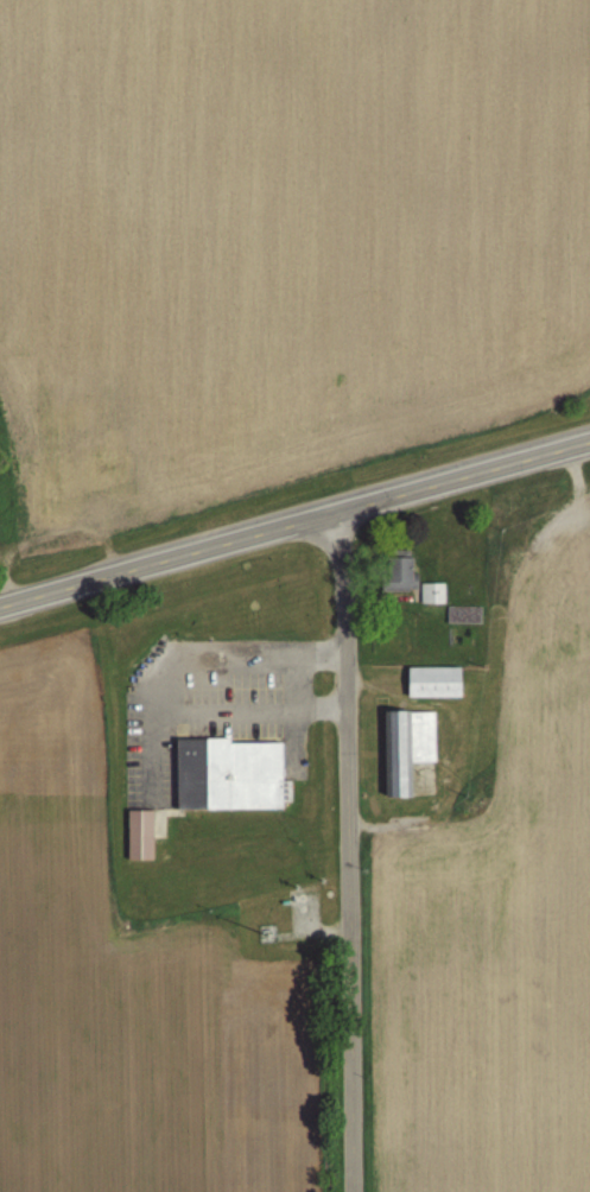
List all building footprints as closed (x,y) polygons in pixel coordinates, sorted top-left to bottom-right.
[(382,591),(415,591),(415,554),(382,554),(382,591)] [(445,603),(445,583),(422,583),(422,603),(445,603)] [(448,623),(481,623),(481,607),(448,607),(448,623)] [(408,668),(408,698),(461,698),(460,668),(408,668)] [(435,763),(435,712),(385,712),(385,798),(412,798),(412,763),(435,763)] [(183,806),(180,737),(237,736),(237,741),(288,741),(288,805),(223,806),(222,812),(190,814),(190,806),(183,806)] [(154,810),(128,810),(128,860),(154,860),(154,810)]
